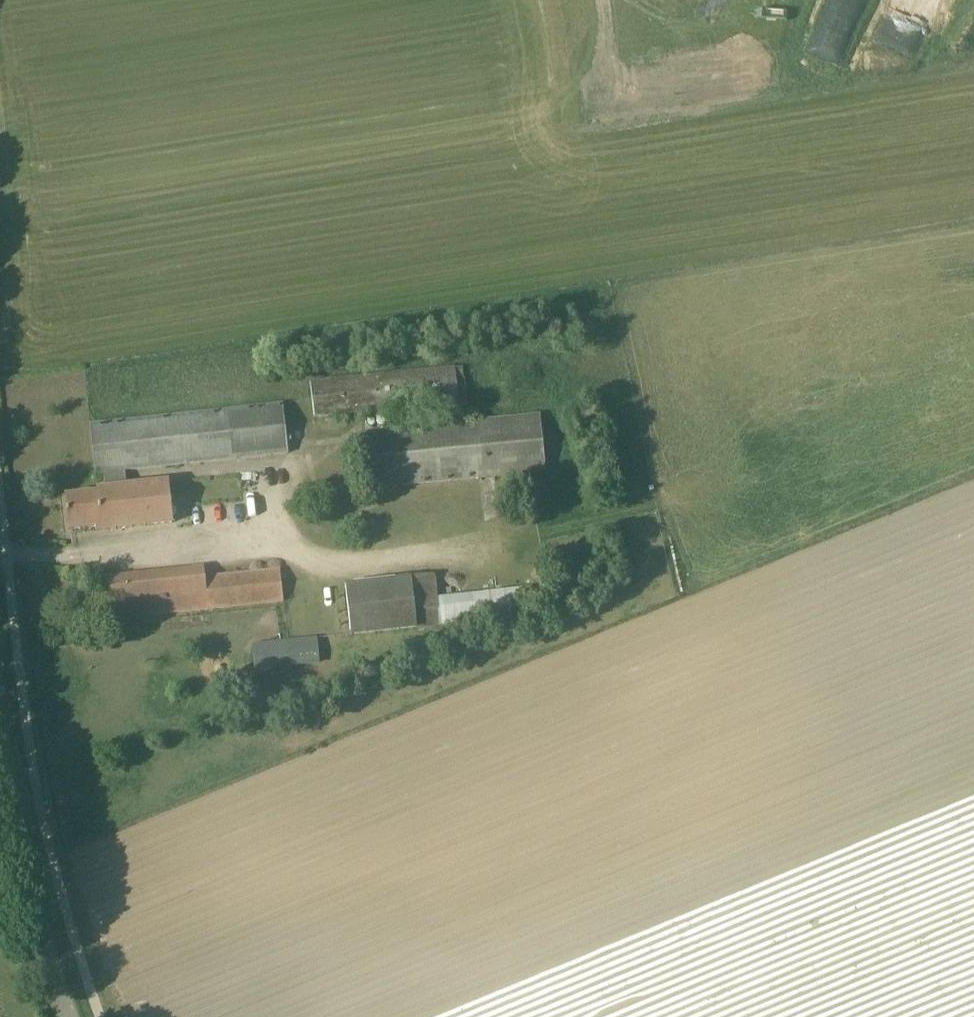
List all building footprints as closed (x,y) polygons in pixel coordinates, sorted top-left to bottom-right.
[(812,51),(841,62),(858,19),(865,2),(859,0),(831,0),(812,51)] [(459,369),(314,382),(317,417),(462,404),(459,369)] [(289,453),(284,404),(91,425),(96,474),(105,473),(106,489),(98,490),(98,494),(66,497),(69,530),(97,527),(97,531),(174,522),(170,481),(127,486),(126,471),(289,453)] [(542,416),(370,432),(375,487),(494,476),(545,471),(542,416)] [(282,569),(207,577),(206,568),(102,578),(107,622),(134,619),(135,616),(285,600),(282,569)] [(442,626),(438,600),(436,577),(349,587),(354,635),(442,626)] [(318,638),(257,646),(258,671),(322,665),(318,638)]
